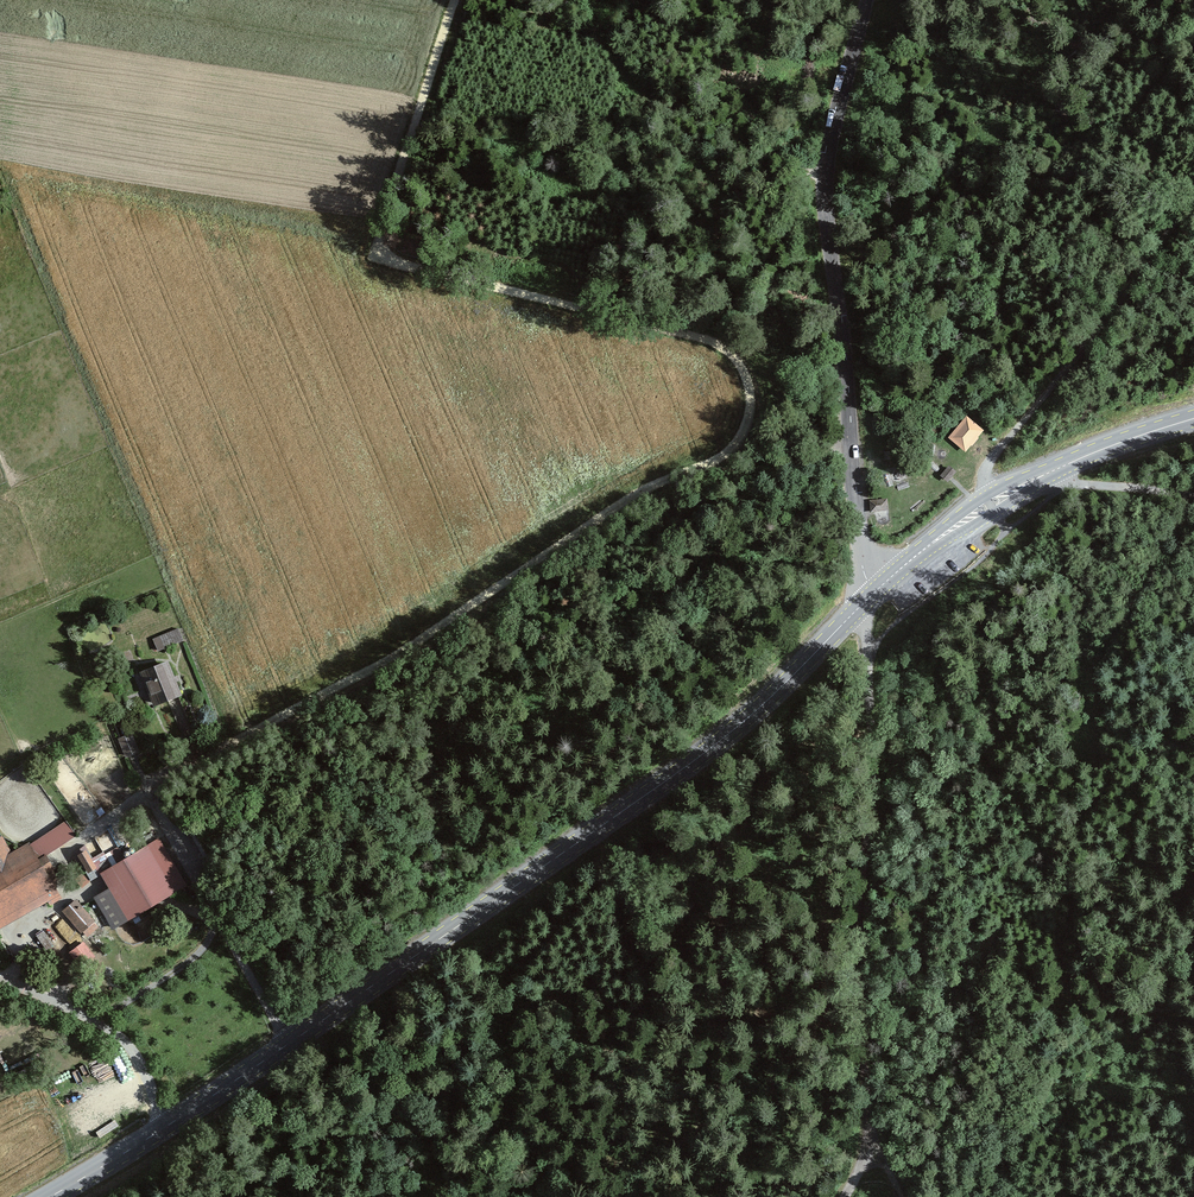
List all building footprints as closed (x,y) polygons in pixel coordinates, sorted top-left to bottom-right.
[(966,414),(947,437),(966,452),(984,429),(966,414)] [(957,473),(949,467),(940,478),(948,484),(957,473)] [(887,499),(868,500),(868,512),(887,511),(887,499)] [(179,628),(153,637),(160,650),(185,639),(179,628)] [(169,665),(144,675),(157,705),(181,695),(169,665)] [(133,737),(122,741),(128,757),(139,753),(133,737)] [(0,928),(57,897),(30,849),(12,859),(2,842),(0,844),(0,928)] [(80,852),(87,872),(109,864),(104,851),(91,856),(89,849),(80,852)] [(148,850),(105,875),(113,889),(131,920),(174,894),(148,850)] [(113,889),(96,899),(114,930),(131,920),(113,889)] [(77,903),(65,914),(83,933),(95,923),(77,903)] [(84,940),(71,950),(84,967),(97,956),(84,940)]
